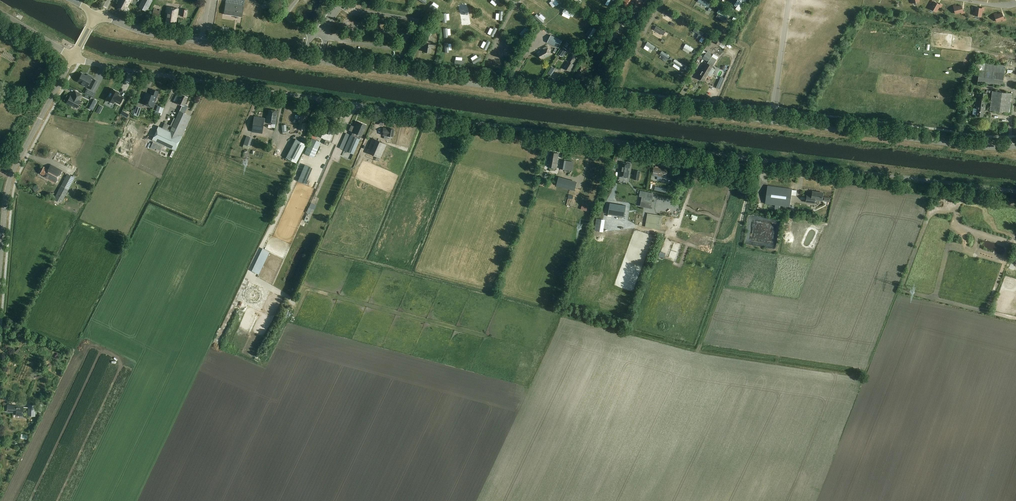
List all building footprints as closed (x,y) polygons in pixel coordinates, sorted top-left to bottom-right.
[(118,3),(119,3),(117,7),(124,11),(126,7),(127,7),(131,0),(120,0),(118,3)] [(152,0),(144,0),(140,8),(146,11),(152,0)] [(229,15),(229,14),(235,15),(235,17),(238,18),(238,16),(242,16),(242,17),(245,0),(226,0),(224,14),(229,15)] [(420,2),(418,0),(416,0),(410,6),(414,9),(420,2)] [(709,5),(701,0),(699,0),(695,5),(704,11),(703,13),(708,16),(712,10),(708,7),(709,5)] [(935,1),(932,6),(931,5),(929,7),(936,11),(939,6),(941,7),(942,4),(940,3),(940,4),(935,1)] [(954,6),(956,14),(961,12),(962,14),(965,13),(964,10),(963,11),(961,5),(957,7),(956,5),(954,6)] [(179,8),(167,7),(166,12),(167,12),(166,22),(176,24),(177,17),(179,8)] [(973,15),(981,16),(982,10),(984,11),(984,7),(982,7),(982,8),(976,7),(975,12),(974,12),(973,15)] [(157,9),(154,8),(151,19),(152,19),(152,18),(154,19),(154,20),(158,21),(161,10),(159,10),(157,10),(157,9)] [(994,14),(997,22),(1002,19),(1003,21),(1006,20),(1005,18),(1004,18),(1002,13),(997,14),(997,13),(994,14)] [(254,30),(254,25),(252,24),(253,21),(247,20),(246,29),(254,30)] [(691,37),(702,42),(704,37),(693,32),(691,37)] [(562,41),(551,35),(547,43),(558,48),(562,41)] [(725,45),(717,39),(714,42),(723,48),(725,45)] [(433,45),(425,43),(424,52),(430,53),(431,47),(433,48),(433,45)] [(551,53),(547,46),(543,48),(544,50),(538,53),(541,59),(551,53)] [(567,49),(563,47),(558,54),(562,57),(567,49)] [(717,59),(703,51),(700,56),(709,61),(708,63),(708,64),(705,69),(703,67),(700,71),(702,72),(698,78),(704,81),(713,66),(717,59)] [(576,59),(570,56),(564,68),(570,72),(574,65),(573,64),(576,59)] [(1003,85),(1005,67),(980,64),(978,82),(1003,85)] [(555,69),(551,66),(547,73),(551,75),(555,69)] [(583,69),(580,67),(577,72),(578,73),(575,76),(583,81),(586,77),(583,75),(585,73),(582,71),(583,69)] [(82,73),(78,81),(83,84),(83,85),(87,87),(88,85),(90,86),(89,88),(93,90),(98,81),(94,79),(94,80),(91,79),(92,77),(88,75),(87,76),(82,73)] [(119,92),(112,89),(107,99),(114,103),(115,101),(120,104),(123,98),(118,95),(119,92)] [(158,92),(152,90),(150,94),(146,92),(143,103),(153,106),(158,92)] [(1012,93),(992,91),(990,110),(1010,113),(1012,93)] [(81,95),(76,92),(73,97),(70,96),(67,102),(77,108),(80,101),(78,100),(81,95)] [(977,98),(975,108),(976,108),(976,112),(976,115),(983,116),(984,109),(985,110),(987,93),(977,92),(977,98)] [(188,97),(181,94),(176,103),(184,106),(186,103),(185,103),(188,97)] [(164,108),(158,106),(155,113),(161,115),(164,108)] [(258,117),(254,116),(252,130),(262,131),(264,122),(276,124),(277,111),(269,110),(268,118),(267,118),(266,119),(264,118),(258,117)] [(191,116),(179,111),(170,131),(158,126),(152,140),(175,150),(191,116)] [(299,114),(296,114),(295,114),(294,118),(295,119),(298,119),(297,122),(299,122),(298,129),(304,130),(306,123),(304,123),(305,115),(299,114)] [(334,123),(326,121),(324,133),(332,134),(333,132),(332,132),(334,123)] [(366,125),(358,121),(353,132),(361,135),(366,125)] [(323,129),(318,127),(315,136),(322,139),(323,136),(320,135),(323,129)] [(394,129),(383,127),(382,135),(384,135),(384,138),(387,139),(387,136),(393,137),(394,129)] [(360,139),(351,135),(344,150),(353,154),(360,139)] [(252,138),(246,136),(244,144),(250,146),(252,138)] [(321,142),(311,138),(304,153),(314,157),(321,142)] [(386,144),(373,138),(365,155),(374,159),(375,156),(377,157),(376,159),(379,160),(386,144)] [(306,144),(296,139),(287,157),(297,162),(306,144)] [(153,142),(151,147),(154,149),(155,148),(160,150),(163,146),(153,142)] [(559,153),(551,152),(550,156),(549,160),(549,159),(547,167),(556,168),(559,153)] [(574,162),(562,160),(560,168),(572,171),(574,162)] [(630,164),(622,162),(620,176),(628,178),(630,164)] [(62,171),(50,165),(48,169),(44,167),(40,173),(45,176),(44,177),(56,183),(62,171)] [(311,167),(305,165),(300,176),(306,179),(311,167)] [(654,167),(653,175),(667,177),(668,169),(654,167)] [(75,178),(67,174),(54,199),(61,203),(75,178)] [(579,183),(559,177),(557,186),(570,189),(570,188),(577,190),(579,183)] [(767,185),(765,204),(790,207),(792,189),(767,185)] [(641,191),(640,196),(643,197),(642,202),(653,204),(654,193),(641,191)] [(823,192),(812,191),(812,196),(807,196),(806,202),(815,203),(815,199),(822,200),(823,192)] [(318,229),(323,217),(309,211),(303,225),(306,227),(308,223),(310,224),(309,225),(318,229)] [(663,215),(648,213),(645,227),(660,229),(663,215)] [(263,252),(253,272),(258,274),(267,254),(263,252)] [(36,405),(28,404),(28,415),(36,416),(36,405)] [(16,412),(16,415),(23,416),(24,406),(8,405),(7,412),(16,412)]
